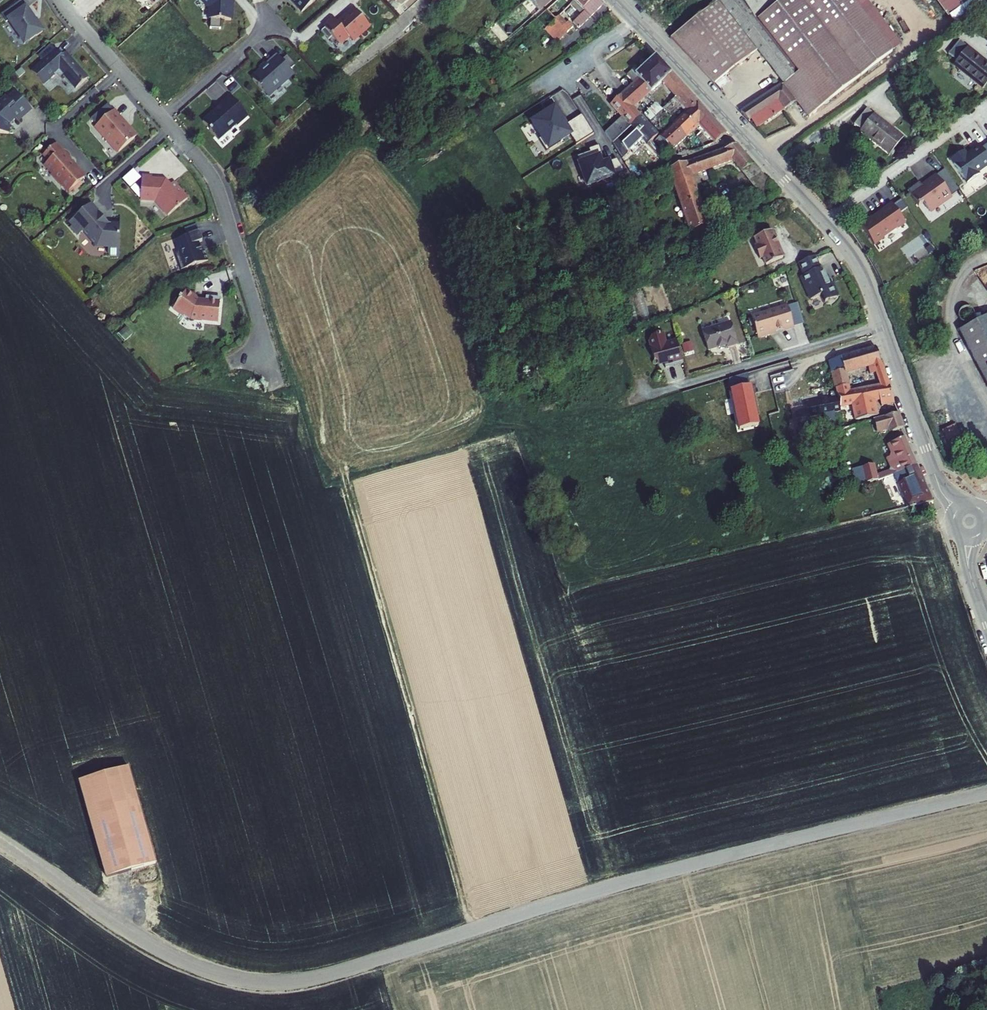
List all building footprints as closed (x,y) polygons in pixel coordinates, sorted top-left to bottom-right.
[(22,0),(18,0),(0,13),(5,20),(7,19),(20,36),(25,33),(29,38),(42,29),(35,19),(34,20),(25,7),(26,6),(22,0)] [(206,7),(206,18),(207,18),(206,27),(217,28),(218,19),(228,19),(229,0),(200,0),(206,7)] [(291,1),(291,3),(298,10),(309,0),(290,0),(291,1)] [(599,0),(586,0),(579,7),(580,8),(587,15),(601,2),(599,0)] [(769,59),(780,50),(741,0),(711,0),(699,9),(704,15),(714,28),(700,43),(690,53),(703,68),(712,78),(757,43),(769,59)] [(785,56),(792,51),(801,63),(781,78),(796,96),(809,113),(899,41),(869,0),(741,0),(780,50),(785,56)] [(955,19),(977,5),(983,0),(941,0),(955,19)] [(546,3),(542,7),(550,17),(541,26),(553,41),(571,25),(565,18),(561,21),(546,3)] [(364,25),(349,8),(333,23),(330,20),(328,20),(316,31),(323,39),(327,36),(333,43),(343,34),(347,40),(364,25)] [(576,25),(587,15),(580,8),(570,18),(576,25)] [(669,31),(676,39),(687,30),(686,28),(704,15),(699,9),(680,23),(669,31)] [(676,39),(690,53),(700,43),(714,28),(704,15),(686,28),(687,30),(676,39)] [(981,86),(986,78),(986,62),(959,38),(947,51),(956,59),(953,63),(981,86)] [(42,82),(53,72),(62,72),(74,86),(86,76),(68,55),(61,55),(55,47),(30,69),(42,82)] [(769,59),(773,65),(785,56),(780,50),(769,59)] [(773,65),(782,76),(801,63),(792,51),(785,56),(773,65)] [(281,59),(276,53),(265,62),(267,64),(252,77),(266,94),(279,82),(281,83),(288,77),(287,76),(292,71),(289,68),(281,59)] [(632,64),(623,72),(631,80),(607,101),(621,117),(633,130),(641,139),(644,142),(647,138),(649,136),(651,138),(656,133),(631,104),(658,80),(663,86),(674,77),(652,53),(636,68),(632,64)] [(722,87),(730,80),(725,74),(717,82),(722,87)] [(674,77),(663,86),(670,93),(680,83),(674,77)] [(739,106),(746,116),(751,113),(757,122),(762,119),(796,96),(781,78),(739,106)] [(670,93),(684,108),(693,99),(680,83),(670,93)] [(7,131),(7,121),(14,116),(16,118),(29,107),(15,90),(7,97),(5,94),(0,98),(0,131),(7,131)] [(247,114),(229,93),(218,103),(219,105),(214,109),(214,108),(201,119),(216,137),(227,128),(227,127),(233,121),(235,123),(247,114)] [(684,108),(680,111),(693,125),(695,123),(706,113),(693,99),(684,108)] [(868,129),(888,151),(905,135),(874,101),(860,113),(872,125),(868,129)] [(107,102),(90,117),(95,123),(93,124),(108,141),(109,141),(117,149),(135,133),(127,124),(126,126),(122,121),(123,120),(107,102)] [(581,115),(566,125),(554,105),(529,120),(547,149),(570,135),(576,144),(593,133),(581,115)] [(680,111),(666,124),(679,138),(693,125),(680,111)] [(722,130),(706,113),(695,123),(711,140),(722,130)] [(622,159),(641,139),(633,130),(621,117),(606,131),(622,159)] [(666,124),(656,133),(651,138),(664,152),(679,138),(666,124)] [(659,152),(647,138),(644,142),(653,152),(656,155),(659,152)] [(682,159),(687,173),(727,157),(738,170),(750,162),(733,141),(682,159)] [(978,141),(971,147),(972,148),(966,152),(963,148),(951,158),(968,180),(980,172),(978,169),(986,163),(986,153),(978,141)] [(53,143),(44,151),(43,155),(47,159),(44,161),(52,170),(52,176),(60,184),(62,182),(67,189),(83,175),(68,158),(69,157),(61,147),(58,149),(53,143)] [(589,152),(577,156),(578,161),(577,161),(586,187),(615,177),(614,175),(610,162),(609,159),(602,161),(601,157),(602,156),(598,146),(588,149),(589,152)] [(616,159),(610,162),(614,175),(624,171),(616,159)] [(674,190),(691,184),(687,173),(682,159),(666,165),(665,165),(674,190)] [(750,162),(738,170),(745,177),(756,169),(750,162)] [(756,169),(745,177),(760,196),(774,190),(756,169)] [(950,193),(935,171),(927,177),(928,178),(922,182),(919,178),(907,186),(917,202),(922,199),(929,208),(950,193)] [(168,183),(164,178),(150,178),(150,175),(140,174),(139,198),(154,199),(166,214),(186,196),(171,180),(168,183)] [(691,184),(674,190),(682,213),(700,207),(691,184)] [(905,219),(891,199),(872,214),(871,213),(860,221),(873,240),(883,234),(882,233),(896,223),(897,224),(905,219)] [(105,221),(89,202),(67,221),(77,233),(81,230),(93,244),(105,244),(106,250),(109,253),(117,253),(117,221),(105,221)] [(700,207),(682,213),(690,237),(707,229),(705,223),(706,222),(705,220),(700,207)] [(781,253),(770,226),(752,233),(756,241),(752,242),(757,254),(761,253),(764,260),(781,253)] [(196,241),(200,240),(196,230),(185,234),(185,235),(173,240),(177,251),(173,253),(179,268),(206,259),(202,248),(199,249),(196,241)] [(820,270),(812,253),(797,260),(803,272),(799,274),(810,296),(821,291),(824,298),(836,293),(830,280),(828,280),(823,268),(820,270)] [(182,313),(189,318),(216,320),(218,297),(204,295),(204,299),(196,298),(194,297),(194,296),(184,288),(170,307),(181,315),(182,313)] [(784,305),(748,316),(754,336),(755,336),(758,337),(764,335),(765,332),(790,325),(784,305)] [(986,380),(986,319),(980,323),(962,332),(986,380)] [(699,330),(705,349),(722,344),(723,347),(734,343),(728,322),(723,323),(721,322),(717,323),(716,325),(699,330)] [(679,359),(672,335),(662,338),(659,329),(647,332),(645,337),(650,356),(654,358),(660,356),(662,364),(679,359)] [(683,343),(687,355),(694,353),(690,341),(683,343)] [(872,343),(826,358),(832,385),(845,382),(841,370),(863,364),(865,371),(871,369),(873,375),(882,372),(872,343)] [(759,364),(718,376),(726,403),(740,399),(742,407),(770,399),(759,364)] [(882,372),(873,375),(876,383),(885,380),(882,372)] [(834,394),(794,403),(797,417),(829,410),(830,413),(838,411),(836,404),(848,402),(852,419),(874,413),(871,398),(878,397),(879,403),(890,400),(885,380),(876,383),(846,389),(846,388),(833,391),(834,394)] [(845,382),(832,385),(833,391),(846,388),(845,382)] [(895,411),(869,419),(871,427),(888,422),(890,428),(900,425),(895,411)] [(957,422),(942,429),(948,440),(962,433),(957,422)] [(901,434),(885,441),(886,443),(884,443),(889,455),(880,458),(887,473),(897,470),(894,462),(903,459),(906,466),(914,463),(901,434)] [(928,496),(914,463),(906,466),(903,459),(894,462),(897,470),(887,473),(902,505),(904,505),(928,496)] [(870,461),(857,466),(862,480),(875,476),(870,461)] [(857,466),(847,468),(853,483),(862,480),(857,466)] [(931,512),(929,504),(923,505),(926,514),(931,512)] [(80,782),(106,877),(157,863),(131,768),(80,782)]
